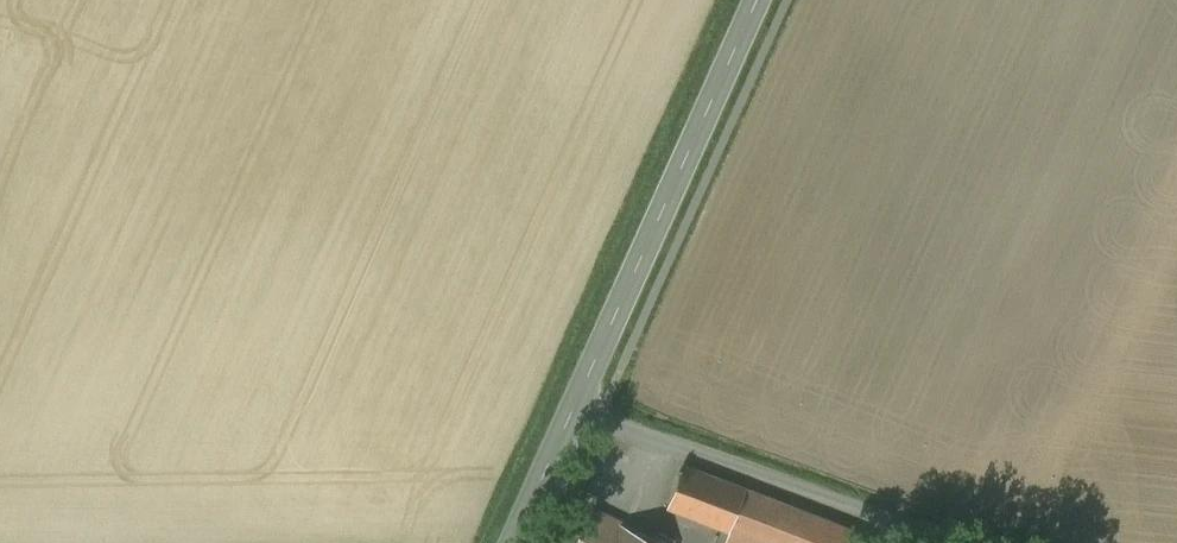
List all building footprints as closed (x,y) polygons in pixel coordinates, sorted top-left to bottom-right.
[(745,490),(684,466),(668,506),(730,530),(745,490)] [(745,490),(730,530),(765,542),(862,542),(865,535),(745,490)] [(594,511),(579,542),(652,542),(622,529),(624,525),(594,511)] [(730,530),(725,542),(765,542),(730,530)]
